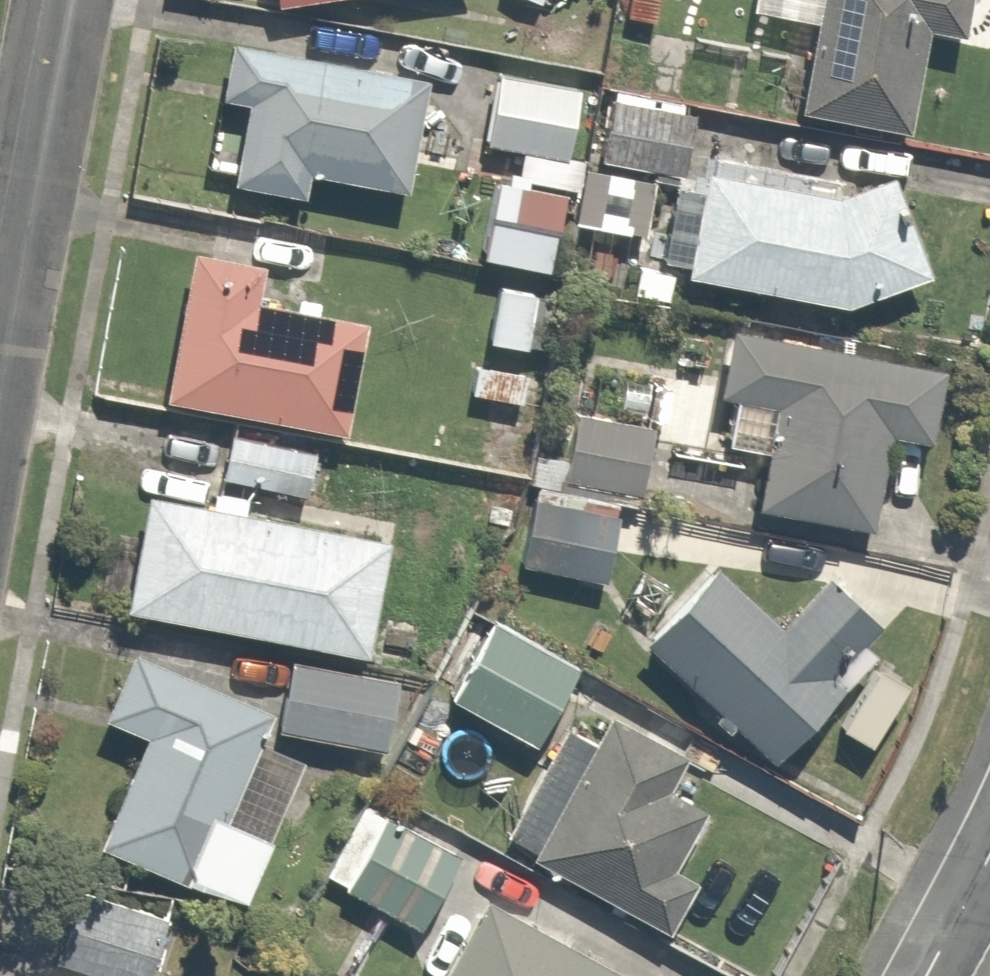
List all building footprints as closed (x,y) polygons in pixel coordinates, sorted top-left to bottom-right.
[(796,107),(902,125),(920,27),(963,34),(969,0),(815,0),(796,107)] [(420,80),(224,43),(214,99),(238,104),(222,184),(297,197),(302,172),(400,190),(420,80)] [(511,176),(583,186),(589,139),(573,137),(582,78),(490,65),(479,141),(515,147),(511,176)] [(696,103),(609,84),(593,158),(679,177),(696,103)] [(838,306),(926,275),(890,177),(838,192),(840,179),(713,154),(707,187),(677,180),(663,275),(838,306)] [(258,267),(187,252),(157,394),(336,431),(358,325),(251,303),(258,267)] [(538,286),(491,278),(482,333),(529,340),(538,286)] [(923,438),(935,370),(732,334),(713,441),(757,449),(746,510),(867,532),(885,431),(923,438)] [(468,355),(464,393),(525,399),(529,362),(468,355)] [(645,494),(653,397),(570,391),(565,456),(526,453),(517,562),(610,569),(616,492),(645,494)] [(320,439),(224,419),(212,476),(308,496),(320,439)] [(385,540),(137,496),(117,608),(364,652),(385,540)] [(872,653),(879,625),(815,564),(766,615),(706,558),(629,638),(763,767),(872,653)] [(576,657),(489,611),(444,695),(531,742),(576,657)] [(268,712),(117,651),(92,711),(146,733),(101,843),(235,897),(291,762),(253,747),(268,712)] [(283,655),(270,727),(384,747),(396,675),(283,655)] [(674,752),(600,713),(528,850),(667,924),(691,880),(664,866),(699,800),(660,779),(674,752)] [(364,793),(317,869),(412,928),(459,852),(364,793)] [(55,975),(154,975),(176,912),(74,878),(43,972),(55,975)] [(483,897),(438,975),(622,975),(483,897)]
